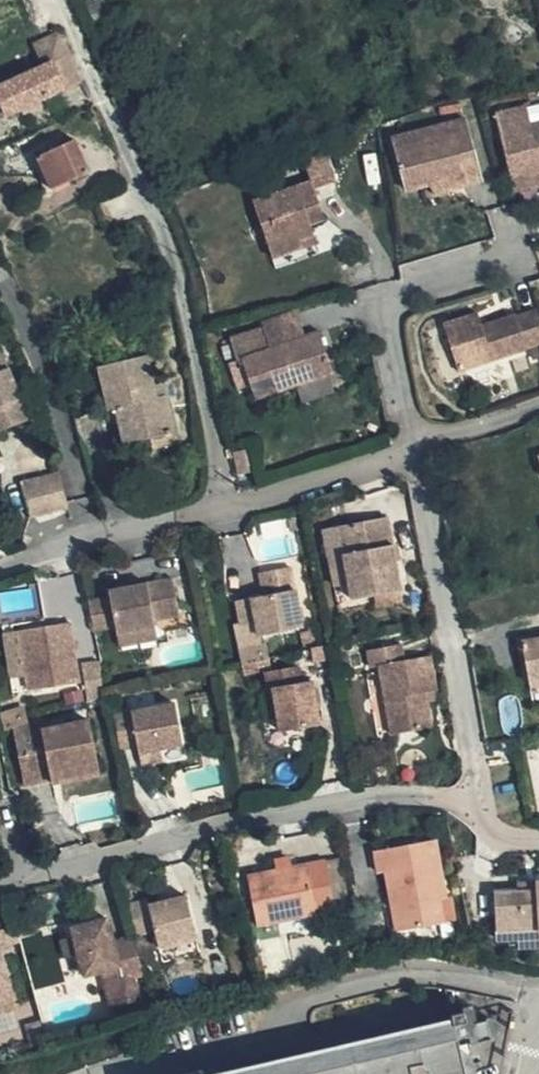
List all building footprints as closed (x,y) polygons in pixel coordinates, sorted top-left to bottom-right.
[(55,67),(78,56),(68,35),(45,44),(55,67)] [(2,122),(5,125),(93,85),(78,56),(55,67),(0,92),(0,117),(2,122)] [(533,119),(538,118),(538,101),(529,104),(533,119)] [(506,181),(538,173),(538,129),(529,131),(524,110),(492,118),(506,181)] [(402,192),(428,186),(458,179),(456,167),(474,163),(465,125),(391,143),(402,192)] [(89,140),(50,159),(66,191),(104,172),(89,140)] [(308,209),(321,204),(316,188),(339,180),(329,148),(304,155),(313,179),(256,198),(275,256),(303,248),(301,239),(317,234),(312,220),(308,209)] [(458,179),(428,186),(429,197),(479,184),(474,163),(456,167),(458,179)] [(506,181),(510,197),(538,190),(538,173),(506,181)] [(325,216),(321,204),(308,209),(312,220),(325,216)] [(301,239),(303,248),(319,242),(317,234),(301,239)] [(538,347),(538,329),(535,315),(515,321),(514,318),(484,326),(484,333),(478,333),(477,328),(474,317),(440,326),(453,375),(524,356),(523,352),(538,347)] [(274,372),(278,384),(298,377),(300,380),(338,368),(325,327),(274,343),(268,322),(233,334),(240,356),(245,355),(253,379),(274,372)] [(27,424),(3,349),(0,350),(0,433),(27,424)] [(176,440),(166,403),(155,405),(153,395),(145,363),(97,375),(109,418),(117,416),(126,452),(176,440)] [(279,387),(278,384),(274,372),(253,379),(258,394),(279,387)] [(155,405),(166,403),(163,393),(153,395),(155,405)] [(249,446),(235,449),(241,473),(255,469),(249,446)] [(51,472),(61,508),(71,505),(61,469),(51,472)] [(33,515),(61,508),(51,472),(24,479),(33,515)] [(395,586),(416,582),(402,509),(354,518),(364,574),(368,591),(395,586)] [(364,574),(354,518),(341,521),(351,576),(364,574)] [(271,627),(312,619),(299,559),(272,564),(276,587),(264,589),(268,613),(271,627)] [(124,585),(101,589),(106,618),(127,615),(129,622),(166,616),(165,611),(192,606),(186,568),(122,578),(124,585)] [(418,592),(416,582),(395,586),(397,596),(418,592)] [(268,613),(264,589),(248,592),(253,616),(268,613)] [(89,669),(78,609),(28,619),(40,677),(89,669)] [(167,631),(166,616),(129,622),(132,638),(167,631)] [(528,634),(533,664),(538,663),(538,632),(528,634)] [(434,686),(441,684),(444,684),(439,649),(412,653),(410,635),(379,639),(381,658),(388,657),(398,725),(439,719),(436,694),(434,686)] [(312,672),(309,657),(275,663),(280,682),(285,681),(294,723),(330,716),(322,671),(312,672)] [(372,667),(378,728),(388,727),(381,666),(372,667)] [(185,692),(151,699),(158,743),(194,733),(185,692)] [(158,743),(151,699),(126,705),(132,737),(151,733),(153,744),(158,743)] [(36,775),(61,770),(60,762),(68,760),(66,748),(59,718),(52,720),(50,707),(23,717),(36,775)] [(68,760),(106,752),(98,710),(59,718),(66,748),(68,760)] [(194,733),(158,743),(159,752),(196,743),(194,733)] [(68,760),(70,771),(109,763),(106,752),(68,760)] [(62,773),(70,771),(68,760),(60,762),(61,770),(62,773)] [(402,892),(394,894),(399,920),(450,909),(444,887),(450,885),(438,829),(378,841),(383,861),(387,861),(394,859),(402,892)] [(265,919),(343,901),(331,850),(253,867),(265,919)] [(387,861),(394,894),(402,892),(394,859),(387,861)] [(522,927),(538,925),(538,880),(514,882),(522,927)] [(210,923),(200,882),(163,890),(159,886),(140,889),(148,924),(168,919),(173,934),(210,923)] [(504,929),(522,927),(514,882),(500,883),(504,929)] [(96,912),(103,960),(112,958),(120,989),(124,988),(146,983),(139,958),(151,955),(143,925),(125,930),(117,906),(96,912)] [(94,963),(103,960),(96,912),(81,915),(83,923),(88,941),(94,963)] [(23,941),(18,923),(0,928),(0,1013),(18,1008),(1,947),(23,941)] [(75,944),(88,941),(83,923),(71,926),(75,944)] [(151,999),(146,983),(124,988),(129,1005),(151,999)] [(469,1034),(472,1033),(469,1024),(478,1021),(473,999),(459,1003),(461,1012),(230,1064),(231,1069),(213,1073),(211,1069),(190,1073),(477,1073),(469,1034)] [(480,1031),(478,1021),(469,1024),(472,1033),(480,1031)]
